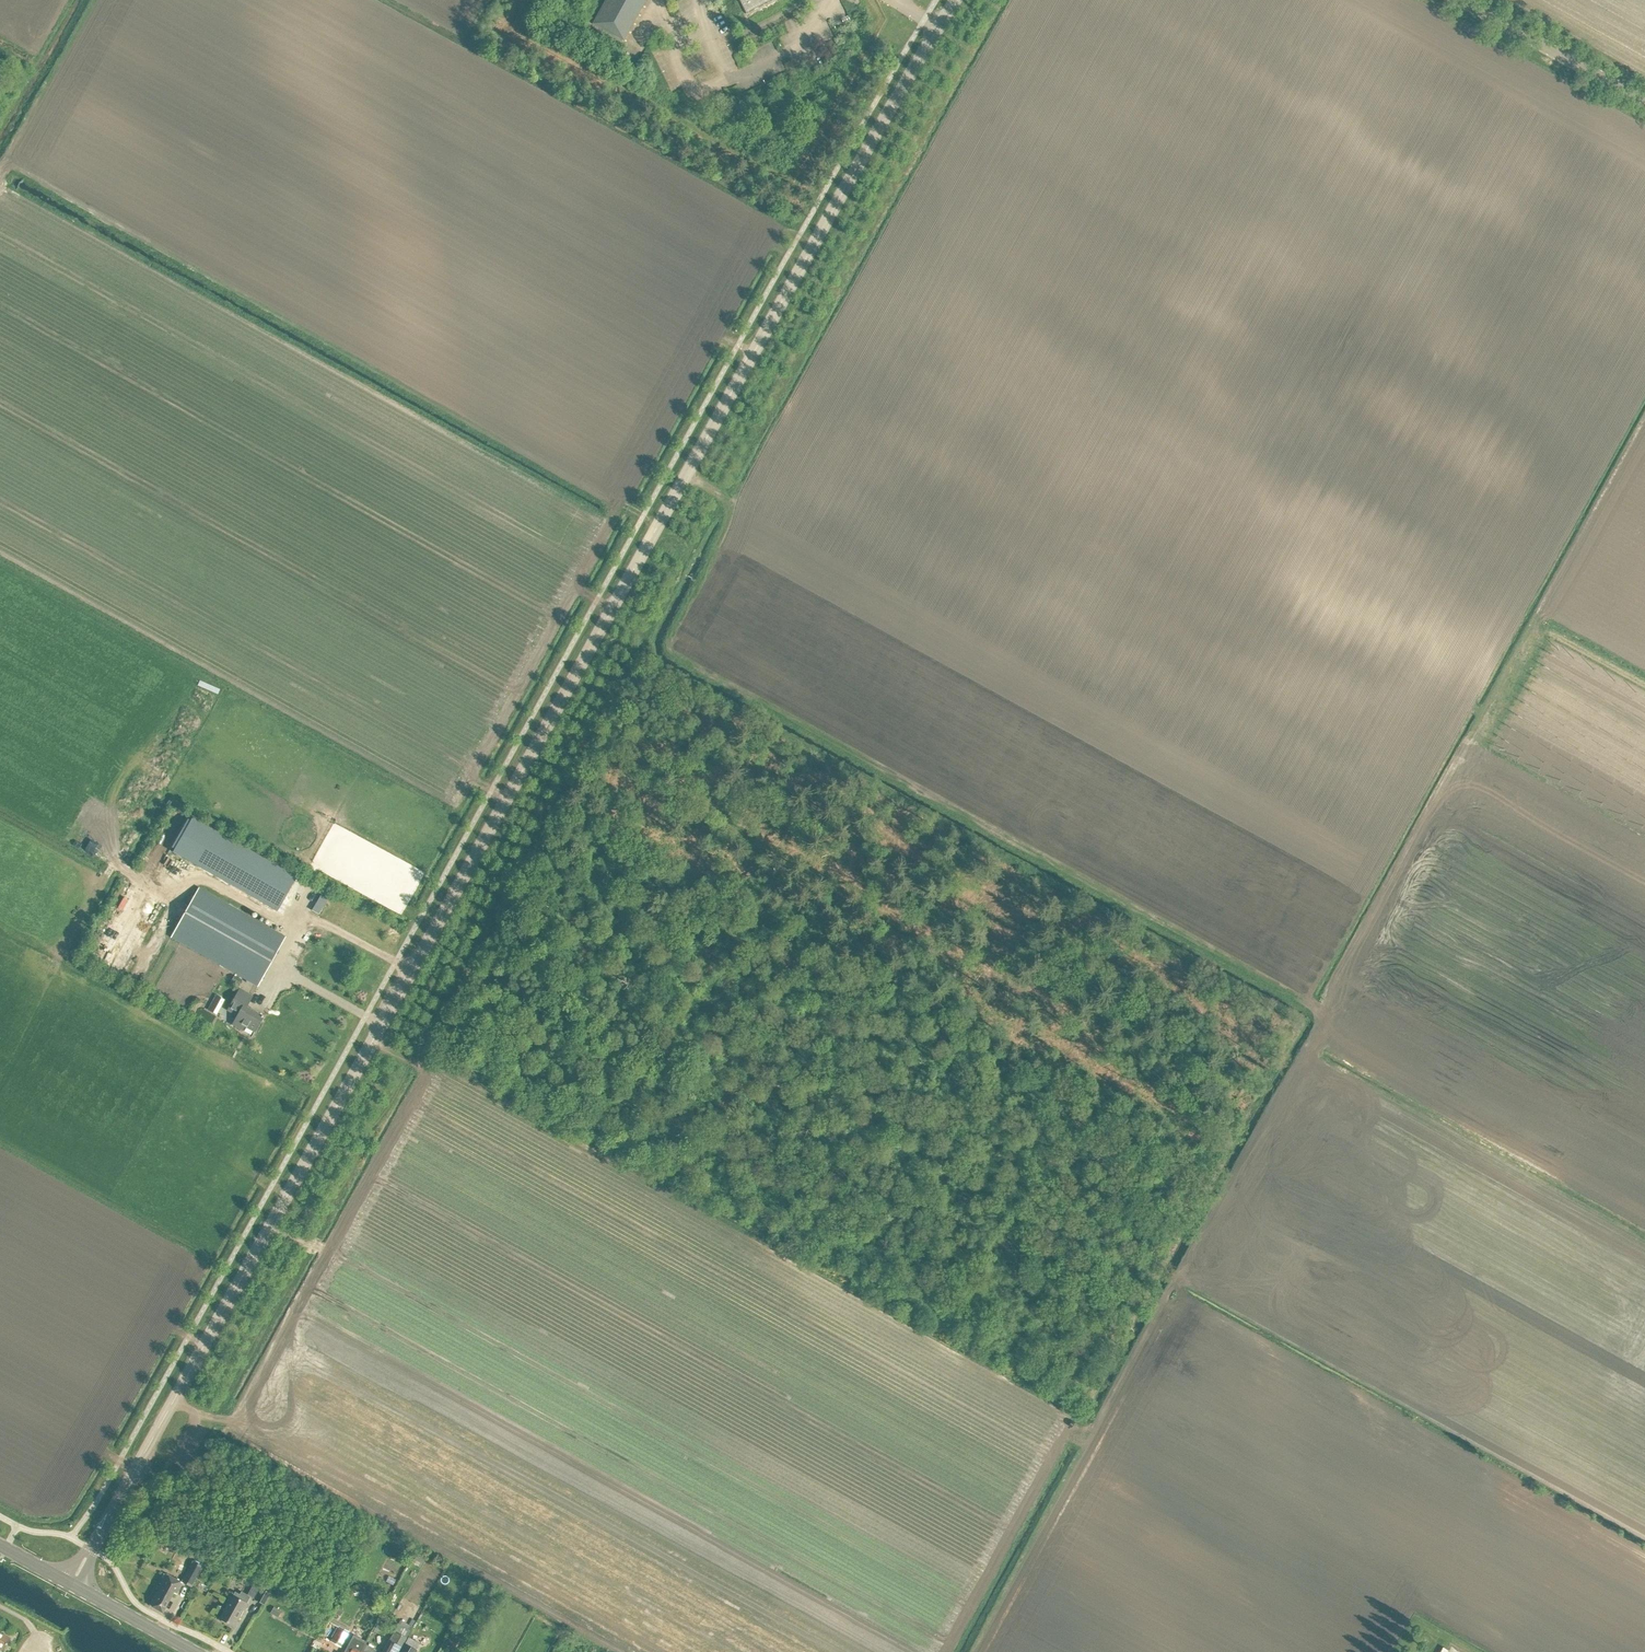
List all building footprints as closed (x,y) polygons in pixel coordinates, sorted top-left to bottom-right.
[(592,25),(623,42),(646,0),(606,0),(592,25)] [(746,14),(774,0),(739,0),(746,14)] [(173,852),(278,911),(297,876),(192,817),(173,852)] [(257,988),(285,938),(198,889),(171,939),(257,988)] [(239,990),(227,1011),(237,1017),(232,1026),(241,1031),(244,1027),(254,1033),(263,1017),(246,1008),(252,997),(239,990)] [(216,995),(208,1010),(216,1015),(224,1000),(216,995)] [(417,1552),(412,1562),(420,1567),(425,1557),(417,1552)] [(191,1584),(202,1566),(194,1561),(183,1580),(191,1584)] [(182,1583),(166,1574),(149,1605),(151,1606),(162,1613),(173,1593),(176,1594),(182,1583)] [(263,1605),(270,1593),(261,1588),(254,1600),(263,1605)] [(488,1589),(482,1599),(492,1605),(497,1595),(488,1589)] [(386,1598),(380,1592),(371,1600),(377,1606),(386,1598)] [(241,1600),(231,1594),(228,1601),(219,1619),(233,1627),(243,1609),(244,1610),(248,1604),(247,1603),(250,1597),(245,1594),(241,1600)] [(273,1607),(269,1613),(277,1618),(281,1611),(273,1607)] [(329,1622),(322,1635),(331,1640),(330,1642),(341,1647),(349,1632),(348,1631),(350,1628),(341,1624),(340,1627),(338,1626),(339,1623),(330,1618),(328,1621),(329,1622)] [(381,1651),(397,1651),(409,1630),(397,1623),(381,1651)] [(0,1633),(0,1648),(3,1650),(10,1638),(0,1633)] [(364,1644),(365,1641),(354,1634),(344,1651),(359,1651),(364,1644)] [(458,1639),(449,1635),(445,1644),(454,1648),(458,1639)] [(1468,1649),(1450,1640),(1448,1646),(1460,1651),(1466,1651),(1468,1649)] [(359,1651),(374,1651),(375,1650),(364,1644),(359,1651)] [(400,1651),(417,1651),(404,1644),(400,1651)]
